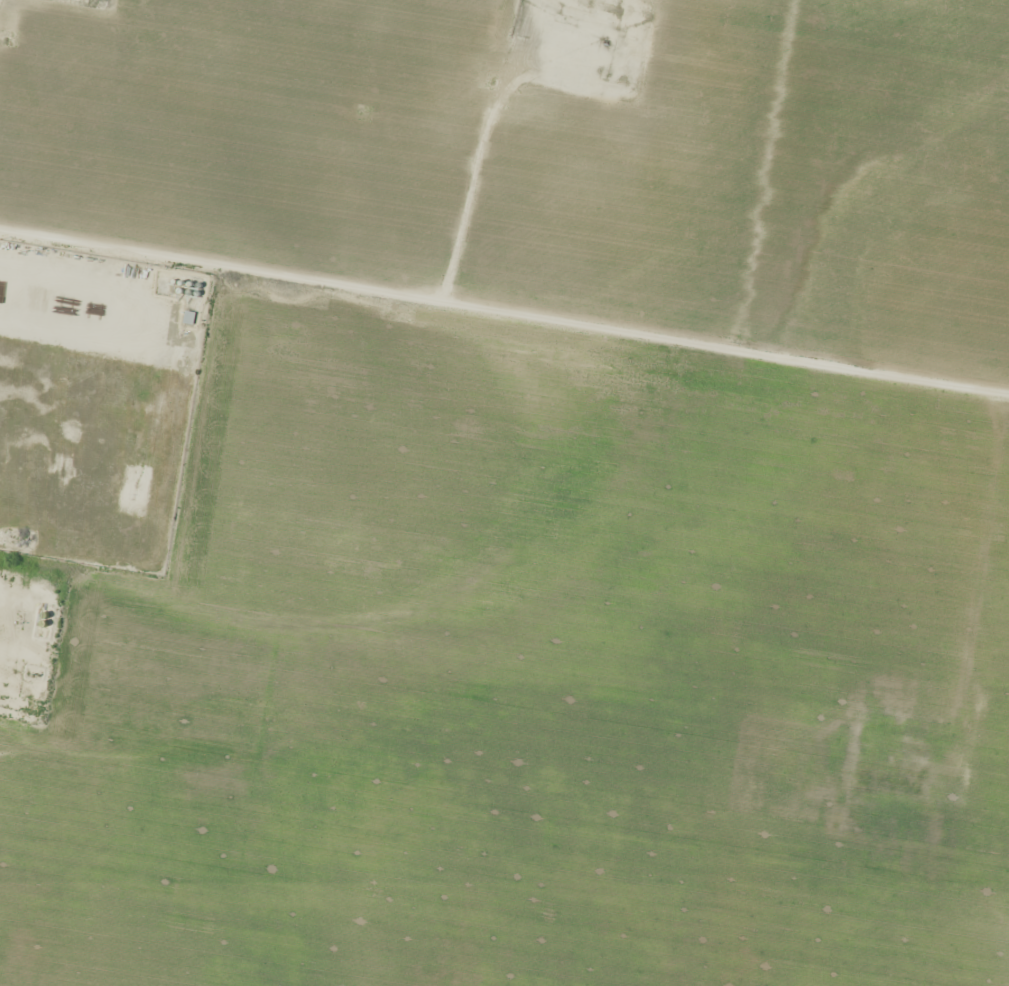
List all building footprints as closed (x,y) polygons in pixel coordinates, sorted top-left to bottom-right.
[(195,313),(186,311),(183,323),(193,325),(195,313)]
